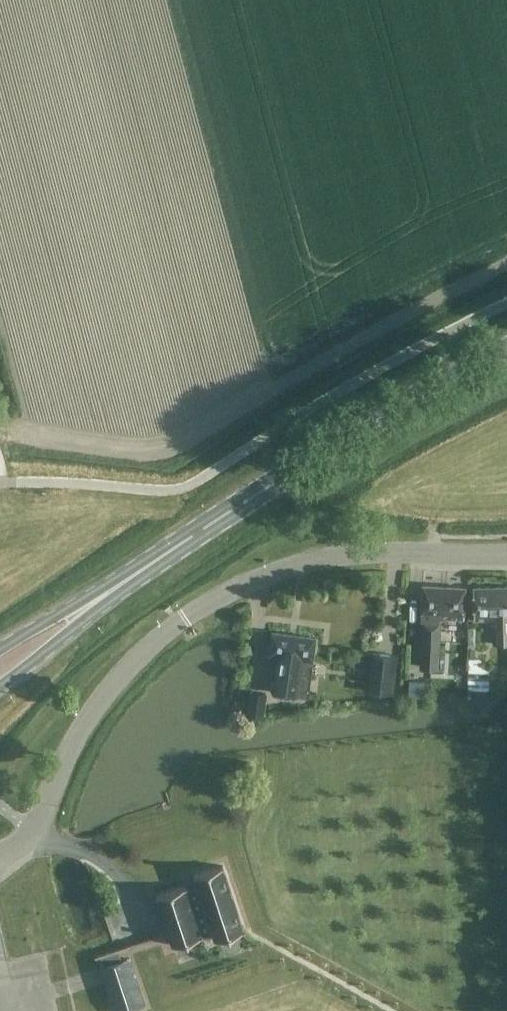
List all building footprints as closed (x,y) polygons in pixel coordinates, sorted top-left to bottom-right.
[(444,617),(463,618),(465,587),(422,584),(420,620),(423,620),(420,666),(437,667),(440,621),(444,622),(444,617)] [(472,587),(473,619),(490,619),(491,645),(506,644),(506,586),(472,587)] [(272,691),(308,696),(315,637),(271,631),(269,654),(278,655),(272,691)] [(367,690),(391,693),(397,655),(372,651),(367,690)] [(488,662),(468,662),(467,689),(487,689),(488,662)] [(425,676),(409,676),(408,693),(425,693),(425,676)] [(246,713),(262,716),(266,692),(249,689),(246,713)] [(243,928),(222,866),(223,866),(222,865),(193,874),(194,876),(197,886),(186,889),(185,887),(186,887),(185,886),(156,895),(156,896),(157,896),(172,943),(172,944),(201,935),(201,934),(212,930),(215,938),(214,938),(214,939),(244,929),(243,928)] [(103,966),(121,960),(117,949),(114,950),(100,955),(101,958),(103,966)] [(141,999),(127,958),(121,960),(103,966),(101,967),(114,1008),(141,999)]
